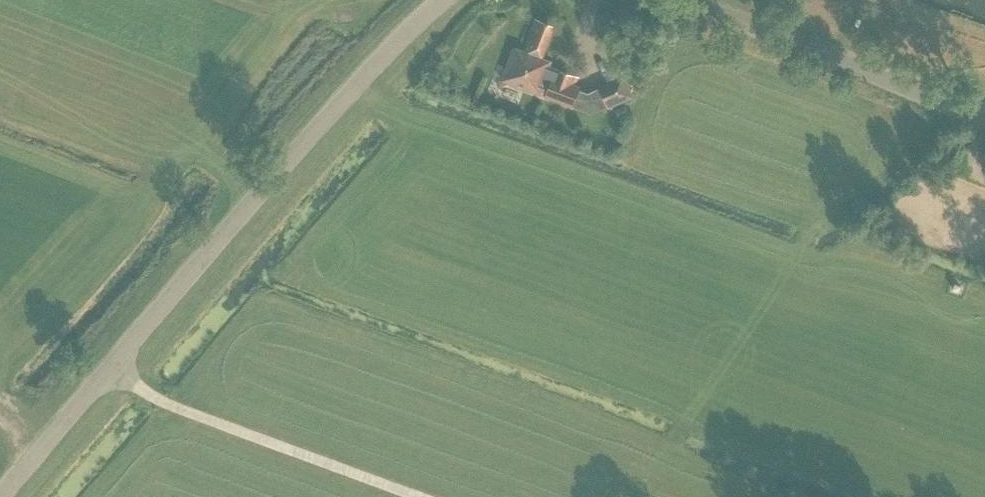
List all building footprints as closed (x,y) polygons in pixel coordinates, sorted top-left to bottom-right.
[(551,60),(541,56),(553,24),(534,17),(521,49),(513,45),(500,79),(537,93),(539,88),(544,90),(543,95),(571,106),(578,85),(573,84),(576,75),(549,65),(551,60)] [(628,18),(621,26),(633,37),(640,29),(628,18)] [(631,96),(622,75),(597,86),(606,107),(631,96)]
